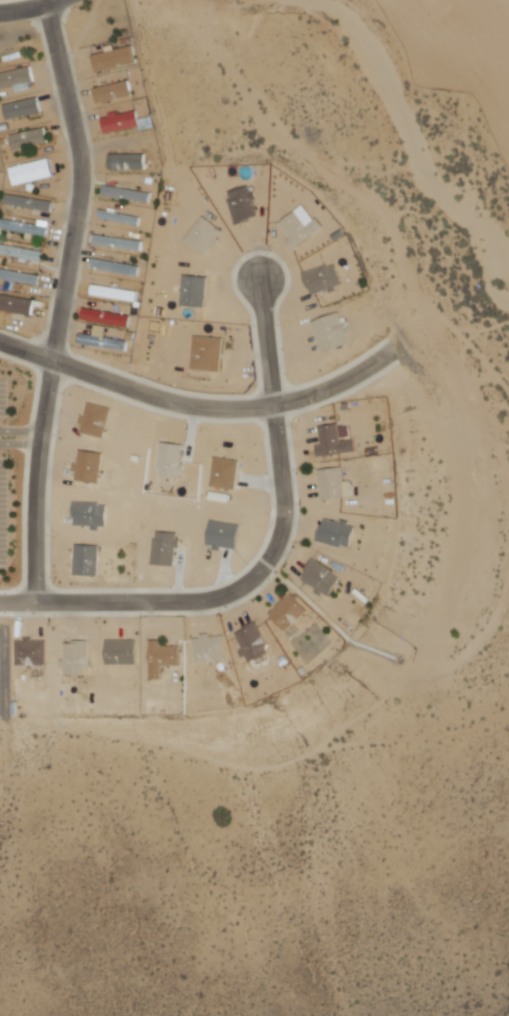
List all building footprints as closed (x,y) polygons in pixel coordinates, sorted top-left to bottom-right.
[(106,48),(116,45),(117,51),(133,47),(137,62),(109,68),(110,73),(104,74),(103,72),(98,73),(94,56),(108,53),(106,48)] [(1,90),(0,86),(0,74),(33,66),(37,81),(32,82),(33,89),(18,93),(17,86),(1,90)] [(96,89),(100,104),(135,95),(131,80),(96,89)] [(5,106),(41,98),(44,112),(8,120),(5,106)] [(110,114),(120,112),(121,115),(139,111),(141,121),(152,119),(155,128),(142,131),(142,127),(108,135),(104,119),(111,117),(110,114)] [(11,136),(47,128),(50,143),(15,151),(11,136)] [(111,155),(147,155),(147,170),(111,170),(111,155)] [(11,169),(51,159),(56,177),(15,187),(11,169)] [(106,186),(154,193),(152,203),(104,196),(106,186)] [(230,192),(251,186),(253,192),(256,192),(258,200),(254,201),(259,217),(251,219),(252,222),(237,226),(230,201),(232,200),(230,192)] [(8,195),(55,202),(54,211),(6,204),(8,195)] [(111,208),(119,209),(119,214),(143,218),(141,227),(99,219),(101,210),(110,212),(111,208)] [(282,224),(298,212),(309,227),(321,219),(327,228),(296,251),(289,241),(292,239),(282,224)] [(205,217),(224,232),(219,238),(222,241),(218,248),(214,245),(206,255),(187,241),(205,217)] [(2,219),(39,225),(40,220),(50,222),(49,227),(52,227),(50,237),(35,234),(34,239),(27,238),(27,233),(1,229),(2,219)] [(97,236),(145,242),(144,251),(96,245),(97,236)] [(22,258),(0,254),(0,244),(47,252),(45,262),(30,260),(30,262),(22,261),(22,258)] [(95,258),(143,267),(141,277),(93,268),(95,258)] [(304,275),(330,266),(331,269),(337,266),(344,286),(338,288),(339,292),(332,294),(331,291),(315,296),(312,290),(310,291),(304,275)] [(40,285),(0,278),(0,269),(42,276),(40,285)] [(184,276),(209,278),(206,308),(182,306),(184,276)] [(95,286),(141,293),(139,302),(144,303),(143,309),(137,308),(138,301),(94,295),(95,286)] [(33,316),(0,309),(0,294),(36,301),(33,316)] [(86,308),(134,317),(132,328),(84,320),(86,308)] [(312,323),(341,313),(343,319),(346,318),(348,322),(344,323),(352,346),(323,356),(312,323)] [(98,326),(110,328),(108,339),(130,342),(128,351),(82,344),(84,333),(96,335),(98,326)] [(207,333),(211,333),(210,337),(225,338),(222,372),(193,369),(196,336),(207,337),(207,333)] [(90,403),(112,408),(105,437),(82,432),(83,424),(80,424),(82,415),(87,416),(90,403)] [(321,426),(342,423),(343,427),(350,426),(351,436),(343,437),(344,441),(357,439),(359,450),(319,456),(318,445),(324,444),(321,426)] [(80,450),(105,453),(102,483),(77,479),(78,471),(74,470),(75,462),(79,462),(80,450)] [(319,469),(343,466),(347,496),(323,500),(319,469)] [(75,502),(100,502),(100,505),(109,505),(109,527),(102,527),(101,530),(93,530),(93,526),(78,525),(78,518),(74,518),(75,502)] [(327,518),(343,522),(343,518),(352,520),(351,525),(357,526),(352,546),(344,544),(344,546),(318,540),(322,523),(326,524),(327,518)] [(212,520),(243,526),(239,549),(225,546),(224,550),(216,548),(216,545),(207,544),(212,520)] [(158,531),(180,532),(179,539),(182,540),(182,546),(177,546),(175,565),(153,564),(155,538),(158,538),(158,531)] [(77,543),(101,544),(100,574),(76,574),(77,543)] [(315,557),(338,572),(336,575),(341,578),(331,594),(327,592),(323,597),(314,592),(317,587),(304,579),(308,573),(305,571),(315,557)] [(271,612),(294,592),(310,610),(288,631),(271,612)] [(247,626),(258,621),(270,645),(267,647),(270,653),(252,662),(250,656),(246,658),(242,650),(246,648),(239,634),(248,629),(247,626)] [(202,634),(211,633),(212,636),(225,635),(228,659),(197,662),(194,638),(202,637),(202,634)] [(17,665),(48,664),(48,640),(35,640),(34,636),(26,636),(26,640),(17,640),(17,665)] [(151,640),(163,639),(163,645),(183,645),(183,665),(162,665),(162,679),(151,679),(151,640)] [(66,643),(78,643),(77,640),(88,640),(89,675),(66,675),(66,668),(62,668),(62,658),(66,658),(66,643)] [(108,640),(139,640),(139,664),(108,664),(108,640)]
